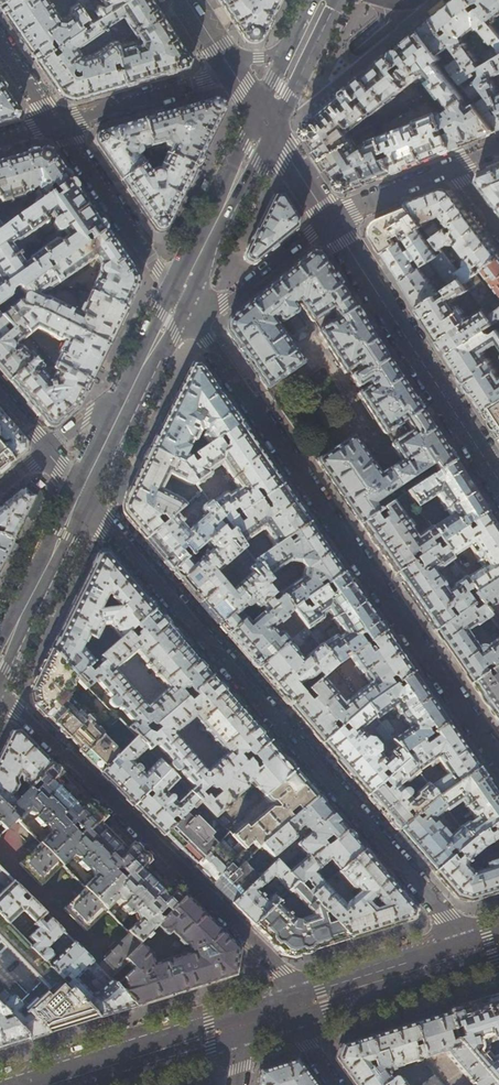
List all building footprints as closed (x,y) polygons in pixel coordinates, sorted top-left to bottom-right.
[(0,1),(0,7),(18,33),(36,59),(51,48),(53,47),(49,42),(50,38),(52,37),(57,44),(81,28),(83,27),(80,22),(87,17),(87,16),(78,3),(71,8),(69,14),(63,18),(60,17),(48,0),(2,0),(0,1)] [(104,4),(102,6),(101,5),(100,5),(99,5),(98,5),(97,6),(96,6),(96,7),(96,8),(96,9),(96,10),(95,11),(88,0),(77,0),(76,1),(78,3),(87,16),(94,11),(97,17),(123,0),(101,0),(104,4)] [(102,30),(103,32),(108,40),(110,42),(114,49),(124,83),(154,74),(187,65),(190,56),(168,23),(153,0),(132,0),(128,2),(127,0),(123,0),(97,17),(95,19),(102,30)] [(220,2),(245,40),(259,39),(274,9),(278,0),(219,0),(220,2)] [(473,0),(454,0),(448,5),(432,18),(442,31),(447,27),(450,31),(445,35),(457,51),(459,54),(473,72),(481,67),(498,57),(492,49),(482,57),(483,58),(481,59),(481,60),(481,61),(482,61),(481,62),(481,63),(480,64),(464,43),(464,42),(464,41),(464,40),(464,39),(463,38),(476,28),(478,29),(478,30),(479,30),(480,30),(492,45),(494,44),(498,50),(498,32),(493,25),(479,8),(474,11),(471,7),(475,4),(475,3),(473,0)] [(475,3),(482,0),(485,4),(479,8),(493,25),(498,21),(498,15),(498,0),(473,0),(475,3)] [(427,23),(420,29),(445,63),(452,57),(451,56),(457,51),(445,35),(442,31),(432,18),(427,23)] [(59,50),(54,54),(51,48),(36,59),(49,77),(60,93),(73,98),(97,91),(124,83),(114,49),(110,42),(95,53),(82,56),(78,55),(80,54),(80,51),(77,47),(102,30),(95,19),(91,22),(87,24),(90,28),(86,31),(84,31),(81,28),(57,44),(56,45),(59,50)] [(405,41),(390,53),(400,66),(404,62),(408,67),(404,70),(414,82),(417,82),(419,80),(419,78),(426,83),(439,100),(442,97),(450,108),(463,98),(469,94),(465,89),(462,85),(448,66),(445,63),(420,29),(405,41)] [(104,43),(108,40),(103,32),(99,35),(98,37),(102,43),(104,43)] [(400,66),(390,53),(374,67),(362,76),(355,81),(356,82),(350,86),(361,98),(365,95),(368,99),(364,102),(374,113),(375,114),(390,101),(390,102),(397,96),(397,95),(403,90),(405,92),(411,87),(410,85),(414,82),(404,70),(399,74),(396,69),(400,66)] [(448,66),(462,85),(468,80),(472,84),(465,89),(469,94),(472,99),(496,131),(498,130),(498,113),(496,115),(491,109),(497,105),(480,82),(473,72),(459,54),(456,57),(458,59),(448,66)] [(483,75),(480,82),(497,105),(498,107),(498,86),(495,76),(498,75),(498,57),(481,67),(483,70),(483,75)] [(16,114),(19,106),(3,83),(0,79),(0,119),(16,114)] [(361,98),(350,86),(338,96),(316,114),(311,124),(305,132),(314,146),(323,160),(355,140),(350,133),(374,113),(364,102),(360,106),(356,102),(361,98)] [(466,101),(463,98),(450,108),(447,110),(440,113),(445,127),(450,125),(452,130),(447,132),(453,148),(474,140),(496,131),(472,99),(467,104),(465,102),(466,101)] [(143,120),(151,148),(159,146),(160,146),(164,145),(165,144),(165,145),(165,146),(165,147),(166,148),(167,149),(168,150),(169,151),(166,156),(180,163),(180,162),(195,169),(196,168),(201,157),(211,138),(222,115),(223,113),(223,111),(223,109),(223,107),(222,105),(220,103),(218,101),(216,100),(213,100),(212,100),(180,110),(143,120)] [(440,129),(445,127),(440,113),(439,112),(382,134),(381,135),(387,151),(392,149),(394,154),(389,156),(395,172),(428,159),(453,148),(447,132),(442,134),(440,129)] [(143,150),(151,148),(143,120),(120,127),(97,134),(94,142),(109,163),(121,181),(145,165),(139,157),(140,155),(143,155),(143,154),(144,153),(143,152),(143,150)] [(382,153),(387,151),(381,135),(371,139),(371,140),(365,143),(366,149),(361,151),(359,148),(360,147),(355,140),(323,160),(336,179),(341,188),(349,190),(373,180),(395,172),(389,156),(384,158),(382,153)] [(56,190),(71,180),(63,169),(53,155),(40,150),(5,160),(0,162),(0,183),(2,188),(0,189),(0,199),(4,204),(11,202),(22,199),(36,190),(38,192),(35,194),(34,195),(34,196),(35,196),(37,199),(35,201),(34,201),(34,202),(35,203),(35,204),(36,204),(51,194),(56,190)] [(180,163),(166,156),(164,155),(160,157),(164,159),(157,174),(154,175),(152,176),(145,165),(121,181),(141,209),(157,232),(165,231),(180,201),(195,169),(180,162),(180,163)] [(157,157),(154,158),(151,160),(149,162),(152,166),(159,161),(157,157)] [(480,173),(478,181),(494,203),(498,209),(498,165),(480,173)] [(87,236),(91,241),(106,231),(92,211),(71,180),(56,190),(59,195),(55,198),(51,194),(36,204),(18,216),(21,220),(21,221),(20,221),(20,223),(20,224),(19,225),(14,219),(9,223),(4,227),(0,230),(0,283),(0,304),(11,297),(10,296),(13,291),(18,287),(22,290),(48,271),(49,271),(44,264),(46,263),(47,264),(48,264),(49,265),(51,265),(53,268),(87,244),(83,239),(87,236)] [(406,203),(409,206),(424,226),(429,233),(433,238),(441,232),(431,219),(440,216),(449,226),(451,225),(467,212),(458,201),(450,190),(442,188),(431,193),(406,203)] [(260,224),(246,254),(245,255),(245,257),(246,259),(247,261),(247,262),(249,263),(251,263),(253,263),(255,263),(256,262),(282,240),(296,229),(297,221),(290,210),(282,197),(273,197),(260,224)] [(255,204),(252,201),(251,201),(251,202),(250,204),(248,208),(247,211),(247,212),(247,213),(250,216),(251,216),(251,214),(252,213),(254,210),(255,208),(256,207),(256,206),(256,205),(255,204)] [(405,239),(424,226),(409,206),(408,206),(389,214),(381,218),(374,239),(380,247),(384,253),(400,242),(405,239)] [(479,223),(484,219),(477,208),(471,212),(479,223)] [(467,212),(451,225),(454,230),(449,234),(446,229),(441,232),(433,238),(440,248),(441,249),(453,240),(470,262),(457,271),(462,278),(465,282),(478,272),(475,267),(480,264),(484,268),(485,267),(498,257),(498,255),(484,235),(467,212)] [(9,223),(14,219),(15,219),(12,215),(6,219),(9,223)] [(185,229),(185,227),(183,226),(181,225),(175,237),(177,238),(179,239),(181,238),(183,238),(185,234),(186,231),(185,229)] [(424,236),(429,233),(424,226),(405,239),(411,248),(406,251),(400,242),(384,253),(391,265),(401,280),(418,269),(413,261),(418,258),(423,265),(443,252),(441,249),(440,248),(435,252),(424,236)] [(98,271),(98,273),(98,274),(93,284),(94,285),(89,293),(126,311),(131,300),(137,288),(136,274),(121,253),(106,231),(91,241),(90,242),(94,248),(91,250),(87,244),(53,268),(56,272),(52,276),(58,284),(58,285),(95,259),(100,266),(99,268),(98,269),(98,270),(98,271)] [(446,250),(443,252),(448,259),(451,258),(446,250)] [(457,271),(448,259),(443,252),(423,265),(418,269),(401,280),(410,293),(419,307),(439,294),(428,279),(436,273),(447,288),(462,278),(457,271)] [(424,480),(454,462),(417,406),(371,335),(336,281),(319,254),(310,253),(270,286),(229,320),(227,333),(245,359),(266,389),(280,379),(292,371),(301,364),(301,363),(301,362),(273,321),(278,318),(279,320),(279,322),(280,322),(288,333),(287,334),(288,335),(289,335),(290,336),(292,337),(305,329),(305,327),(305,325),(293,308),(298,304),(310,323),(311,323),(312,323),(313,323),(319,332),(318,334),(318,336),(344,374),(345,374),(345,373),(348,371),(351,375),(351,376),(350,377),(350,378),(350,379),(355,386),(356,387),(357,387),(358,387),(362,391),(357,394),(383,434),(384,435),(386,434),(392,444),(391,444),(391,445),(391,447),(400,462),(380,475),(354,437),(353,437),(352,437),(351,437),(316,461),(339,494),(360,525),(378,512),(383,508),(392,502),(388,496),(386,495),(411,478),(412,477),(433,464),(435,468),(422,477),(424,480)] [(485,267),(498,287),(498,257),(485,267)] [(52,276),(48,271),(22,290),(25,296),(24,297),(24,298),(23,299),(23,300),(23,301),(22,301),(20,301),(19,302),(18,302),(17,303),(22,309),(40,313),(108,347),(116,331),(126,311),(89,293),(78,316),(73,313),(72,311),(46,298),(46,299),(45,299),(40,297),(40,295),(46,290),(46,291),(47,290),(47,291),(48,290),(48,291),(58,284),(52,276)] [(478,272),(465,282),(470,289),(473,293),(481,304),(484,308),(490,316),(498,309),(498,300),(478,272)] [(470,289),(465,282),(462,278),(447,288),(439,294),(419,307),(434,330),(449,353),(488,328),(495,323),(490,316),(484,308),(468,318),(462,308),(461,309),(455,300),(470,289)] [(478,306),(481,304),(473,293),(470,295),(469,297),(475,306),(478,306)] [(17,303),(9,310),(14,317),(17,321),(29,335),(36,330),(59,341),(60,340),(65,342),(54,365),(68,371),(70,367),(75,370),(73,374),(90,383),(98,366),(108,347),(40,313),(22,309),(17,303)] [(490,316),(495,323),(498,328),(498,309),(490,316)] [(1,317),(8,325),(13,331),(9,334),(0,341),(0,371),(9,382),(36,359),(31,354),(30,354),(28,355),(22,349),(15,347),(14,344),(15,344),(17,344),(18,343),(19,342),(20,341),(21,340),(22,340),(23,340),(29,335),(17,321),(13,325),(9,321),(14,317),(9,310),(1,317)] [(0,315),(0,341),(9,334),(4,329),(8,325),(1,317),(0,315)] [(494,332),(490,331),(488,328),(449,353),(461,373),(475,394),(486,410),(498,401),(498,370),(492,360),(493,360),(492,358),(491,359),(486,351),(498,342),(498,329),(494,332)] [(43,369),(43,368),(36,359),(9,382),(30,406),(48,426),(56,427),(77,409),(83,396),(90,383),(73,374),(71,379),(66,377),(68,371),(54,365),(52,368),(53,369),(53,370),(53,371),(54,372),(52,377),(52,382),(49,383),(40,372),(42,370),(43,369)] [(240,424),(221,396),(199,365),(191,365),(172,405),(150,450),(181,466),(189,460),(185,455),(191,443),(193,443),(194,442),(200,430),(204,432),(201,437),(208,446),(218,440),(220,438),(240,424)] [(486,410),(494,423),(498,431),(498,401),(486,410)] [(13,462),(22,455),(25,452),(26,443),(0,413),(0,448),(13,462)] [(240,424),(220,438),(223,442),(225,440),(226,443),(222,446),(218,440),(208,446),(195,456),(198,461),(194,464),(190,459),(189,460),(181,466),(196,485),(197,486),(210,477),(210,476),(210,475),(210,473),(210,472),(222,464),(227,470),(225,471),(237,488),(227,494),(227,493),(226,493),(224,493),(223,493),(210,503),(222,519),(225,523),(234,517),(231,512),(235,509),(239,514),(260,500),(256,493),(260,491),(264,497),(283,485),(263,457),(240,424)] [(13,462),(0,448),(0,473),(13,462)] [(196,485),(181,466),(150,450),(137,475),(124,502),(125,516),(132,523),(146,540),(161,526),(156,520),(161,515),(167,522),(175,515),(186,505),(168,495),(169,493),(169,491),(169,489),(168,488),(167,486),(165,484),(168,476),(189,487),(190,487),(192,487),(196,485)] [(468,484),(454,462),(424,480),(407,492),(417,508),(435,495),(440,502),(445,511),(446,511),(449,515),(431,528),(437,537),(440,542),(487,513),(468,484)] [(283,485),(264,497),(264,498),(268,503),(264,506),(260,500),(239,514),(244,520),(239,524),(234,517),(225,523),(227,525),(228,527),(232,531),(241,544),(262,529),(274,547),(285,539),(291,535),(309,523),(295,503),(283,485)] [(0,508),(0,535),(13,541),(21,524),(34,498),(23,489),(12,498),(0,508)] [(393,501),(392,502),(383,508),(386,513),(381,516),(378,512),(360,525),(379,552),(395,574),(412,562),(408,558),(416,552),(419,557),(433,547),(430,542),(437,537),(431,528),(430,526),(415,536),(411,531),(413,530),(411,527),(413,526),(409,520),(407,521),(393,501)] [(217,523),(222,519),(210,503),(209,502),(201,508),(201,511),(204,515),(187,530),(181,523),(182,523),(175,515),(167,522),(161,526),(146,540),(159,555),(173,571),(191,555),(203,545),(222,529),(217,523)] [(487,513),(440,542),(444,547),(451,558),(469,546),(483,568),(468,577),(466,574),(463,575),(464,578),(472,590),(475,594),(498,578),(498,531),(487,513)] [(309,523),(291,535),(294,539),(288,543),(285,539),(274,547),(254,560),(256,563),(267,577),(290,560),(290,561),(299,563),(300,562),(304,568),(303,568),(301,576),(301,577),(279,593),(282,596),(292,610),(299,605),(305,601),(320,589),(318,585),(323,581),(326,586),(344,573),(325,546),(309,523)] [(223,531),(228,527),(227,525),(222,529),(203,545),(207,549),(204,552),(203,553),(203,554),(203,555),(203,556),(203,557),(197,562),(191,555),(173,571),(187,588),(200,603),(223,583),(216,574),(245,548),(241,544),(232,531),(226,535),(223,531)] [(5,557),(13,541),(0,535),(0,567),(5,557)] [(435,546),(433,547),(419,557),(412,562),(395,574),(415,603),(435,632),(472,606),(473,605),(465,594),(472,590),(464,578),(456,583),(455,584),(455,585),(455,586),(455,587),(448,591),(444,586),(444,585),(439,578),(438,578),(436,579),(431,572),(439,567),(439,568),(440,568),(441,568),(442,568),(453,560),(451,558),(444,547),(438,550),(435,546)] [(135,627),(155,609),(131,582),(106,553),(98,554),(78,596),(51,650),(77,677),(88,668),(95,662),(82,648),(87,637),(100,643),(106,632),(104,626),(109,625),(121,639),(129,633),(135,627)] [(270,581),(267,577),(256,563),(250,569),(250,570),(249,570),(249,571),(249,572),(250,572),(251,574),(231,592),(223,583),(200,603),(213,618),(228,634),(247,618),(246,618),(240,611),(245,607),(246,607),(246,608),(247,608),(248,608),(249,608),(250,608),(251,607),(252,606),(253,605),(257,609),(269,599),(278,592),(277,590),(272,594),(267,587),(272,583),(270,581)] [(455,577),(457,577),(462,574),(455,564),(450,567),(450,569),(455,577)] [(240,568),(234,574),(236,576),(238,577),(242,573),(242,571),(240,568)] [(344,573),(326,586),(320,589),(305,601),(310,609),(307,611),(306,610),(306,609),(305,609),(304,609),(303,609),(299,605),(292,610),(293,611),(306,627),(308,630),(321,621),(322,620),(322,619),(322,618),(322,617),(322,616),(327,612),(332,618),(331,619),(338,627),(343,634),(337,638),(336,637),(335,637),(334,637),(333,637),(332,637),(320,646),(335,665),(343,660),(340,655),(344,652),(348,657),(349,656),(385,632),(364,602),(344,573)] [(270,581),(272,583),(276,589),(280,586),(280,583),(276,578),(274,577),(270,581)] [(475,594),(473,595),(481,606),(485,611),(498,603),(498,578),(475,594)] [(273,604),(269,599),(257,609),(247,618),(228,634),(239,648),(258,669),(288,643),(288,640),(282,633),(280,633),(277,636),(272,630),(293,611),(292,610),(282,596),(273,604)] [(472,606),(435,632),(452,656),(471,684),(486,674),(485,672),(483,669),(487,666),(488,667),(489,667),(491,667),(492,669),(498,664),(498,636),(484,647),(483,646),(482,646),(480,646),(479,646),(478,646),(477,647),(477,648),(466,632),(475,626),(476,627),(490,618),(485,611),(481,606),(475,610),(472,606)] [(186,690),(188,689),(192,693),(212,676),(184,643),(155,609),(135,627),(139,632),(138,632),(137,632),(137,633),(136,634),(136,635),(136,636),(136,637),(137,637),(134,639),(129,633),(121,639),(100,658),(101,660),(99,662),(101,665),(92,672),(88,668),(77,677),(88,689),(97,681),(111,698),(110,700),(109,701),(109,703),(109,704),(110,705),(110,706),(111,706),(112,707),(113,708),(114,708),(115,708),(116,708),(118,707),(119,707),(133,723),(127,729),(136,737),(138,740),(148,732),(144,728),(149,723),(150,724),(151,725),(152,726),(155,725),(187,698),(181,691),(183,690),(185,690),(186,690)] [(494,615),(490,618),(495,624),(498,622),(494,615)] [(309,632),(308,630),(306,627),(288,643),(258,669),(274,687),(289,706),(315,684),(310,678),(313,677),(319,672),(323,676),(335,665),(320,646),(319,645),(307,656),(307,660),(303,663),(294,652),(293,648),(295,647),(296,647),(300,647),(303,644),(304,641),(303,640),(309,635),(309,632)] [(311,634),(318,643),(323,639),(323,637),(318,630),(316,630),(311,634)] [(385,632),(349,656),(355,666),(353,667),(358,674),(360,673),(361,674),(363,674),(370,683),(357,693),(366,705),(413,673),(396,648),(385,632)] [(88,689),(77,677),(51,650),(41,672),(30,693),(30,695),(29,697),(29,698),(29,700),(30,701),(30,703),(31,704),(32,706),(58,731),(82,755),(102,735),(118,719),(88,689)] [(492,669),(486,674),(471,684),(484,702),(496,720),(498,718),(498,664),(492,669)] [(413,673),(366,705),(375,717),(376,718),(395,706),(396,707),(398,711),(399,714),(401,718),(406,723),(407,724),(410,727),(393,740),(394,741),(397,746),(403,753),(405,751),(407,750),(422,740),(426,737),(448,722),(429,696),(413,673)] [(247,754),(251,758),(253,756),(270,742),(243,710),(212,676),(192,693),(195,697),(190,701),(187,698),(155,725),(158,728),(152,734),(148,731),(148,732),(138,740),(149,751),(156,745),(171,762),(170,763),(170,764),(170,765),(170,766),(170,767),(171,768),(171,769),(172,770),(173,770),(173,771),(174,771),(175,771),(176,771),(177,771),(178,771),(193,788),(189,792),(197,801),(200,804),(206,798),(202,794),(209,787),(210,788),(212,789),(216,789),(245,764),(240,757),(242,755),(243,756),(244,756),(244,755),(246,755),(246,754),(247,754)] [(322,677),(315,684),(289,706),(306,725),(322,743),(340,728),(344,724),(366,705),(357,693),(343,703),(335,695),(337,694),(322,677)] [(375,717),(366,705),(344,724),(349,730),(344,734),(340,728),(322,743),(346,771),(367,795),(385,780),(380,774),(385,770),(390,776),(408,759),(403,753),(397,746),(391,752),(392,755),(385,761),(379,753),(379,752),(379,747),(373,739),(366,738),(359,731),(375,717)] [(380,724),(381,724),(389,735),(393,732),(393,730),(387,721),(384,721),(380,724)] [(448,722),(426,737),(429,742),(425,745),(422,740),(407,750),(411,754),(409,756),(405,751),(403,753),(408,759),(417,772),(436,759),(447,774),(429,787),(437,797),(456,784),(462,780),(479,768),(461,742),(448,722)] [(393,740),(389,735),(381,724),(374,729),(388,746),(394,741),(393,740)] [(53,765),(37,749),(19,731),(11,732),(0,754),(0,803),(7,810),(18,800),(13,796),(18,786),(16,781),(19,776),(21,777),(21,778),(21,779),(21,780),(21,781),(22,781),(29,788),(37,780),(53,765)] [(120,753),(102,735),(82,755),(93,766),(100,773),(120,753)] [(168,771),(149,751),(138,740),(136,737),(120,753),(100,773),(117,790),(134,806),(168,771)] [(282,756),(270,742),(253,756),(258,762),(258,765),(259,767),(255,770),(254,768),(253,765),(249,760),(245,764),(216,789),(206,798),(200,804),(215,819),(234,802),(233,801),(246,789),(247,789),(247,788),(247,787),(247,786),(246,785),(250,782),(255,788),(256,788),(264,797),(294,770),(282,756)] [(417,772),(408,759),(390,776),(385,780),(367,795),(383,814),(398,831),(414,816),(419,812),(437,797),(429,787),(427,784),(416,793),(416,797),(411,800),(411,799),(408,796),(409,794),(409,793),(409,792),(409,790),(408,790),(407,789),(406,789),(405,789),(404,789),(403,789),(400,786),(399,785),(403,782),(407,783),(418,773),(417,772)] [(62,774),(53,765),(37,780),(41,785),(33,793),(29,788),(18,800),(7,810),(15,818),(19,822),(28,812),(31,814),(32,814),(33,814),(34,814),(36,817),(34,819),(42,828),(45,825),(47,827),(47,828),(47,829),(48,830),(48,831),(48,832),(49,833),(39,843),(52,856),(74,833),(71,829),(75,825),(78,829),(97,809),(88,800),(82,806),(56,780),(62,774)] [(462,780),(464,783),(459,787),(456,784),(437,797),(447,810),(460,801),(461,799),(474,819),(469,823),(466,823),(460,827),(471,841),(485,831),(489,828),(485,823),(490,820),(494,824),(498,821),(498,796),(495,791),(479,768),(462,780)] [(306,784),(294,770),(264,797),(269,803),(273,803),(276,807),(275,808),(274,807),(271,807),(247,827),(245,824),(231,836),(243,848),(244,849),(252,843),(257,848),(260,845),(317,796),(306,784)] [(165,834),(197,801),(189,792),(176,804),(172,801),(173,800),(173,799),(173,798),(172,797),(171,796),(170,796),(169,796),(168,797),(164,793),(177,780),(168,771),(134,806),(149,821),(163,836),(165,834)] [(332,814),(317,796),(260,845),(273,858),(294,840),(294,839),(294,838),(294,837),(292,835),(301,827),(304,830),(305,830),(306,830),(309,828),(312,832),(298,845),(298,846),(307,856),(309,859),(325,845),(322,843),(330,836),(334,840),(334,841),(346,830),(332,814)] [(447,810),(437,797),(419,812),(422,817),(418,820),(414,816),(398,831),(415,851),(434,872),(451,858),(448,854),(453,849),(456,853),(457,852),(471,841),(460,827),(449,836),(442,828),(441,830),(433,821),(444,811),(446,814),(449,812),(447,810)] [(200,804),(197,801),(165,834),(182,850),(196,865),(228,832),(226,830),(224,828),(218,822),(215,819),(200,804)] [(4,829),(15,818),(7,810),(0,803),(0,825),(4,829)] [(106,817),(97,809),(78,829),(82,833),(78,837),(74,833),(52,856),(62,866),(64,867),(73,857),(74,858),(75,858),(76,859),(77,859),(78,859),(79,859),(82,861),(79,864),(87,873),(91,870),(93,872),(93,873),(93,874),(93,875),(93,877),(94,878),(85,888),(95,899),(141,852),(132,843),(126,849),(100,823),(106,817)] [(449,818),(455,826),(457,824),(451,816),(449,818)] [(221,819),(218,822),(224,828),(227,825),(221,819)] [(452,857),(451,858),(434,872),(449,890),(455,897),(469,901),(498,891),(498,854),(487,858),(489,863),(488,863),(488,864),(485,865),(486,869),(472,873),(467,867),(467,863),(478,854),(497,841),(498,844),(498,821),(494,824),(490,827),(494,833),(489,837),(485,831),(471,841),(457,852),(461,857),(456,861),(452,857)] [(354,839),(346,830),(334,841),(334,840),(326,847),(325,845),(309,859),(307,856),(291,871),(286,867),(283,869),(295,882),(299,886),(305,881),(311,888),(306,893),(310,897),(323,885),(316,877),(320,872),(317,869),(329,859),(339,871),(364,850),(354,839)] [(231,836),(228,832),(196,865),(195,867),(201,873),(211,883),(228,865),(221,858),(218,859),(217,860),(215,859),(224,850),(233,859),(243,848),(231,836)] [(62,866),(52,856),(39,843),(36,839),(29,846),(33,849),(18,864),(41,887),(62,866)] [(273,858),(260,845),(257,848),(250,855),(244,849),(243,848),(233,859),(228,865),(211,883),(222,894),(231,903),(255,880),(275,860),(273,858)] [(358,892),(343,905),(323,885),(310,897),(326,914),(335,923),(350,939),(385,927),(413,918),(416,911),(389,879),(364,850),(339,871),(338,873),(351,888),(352,888),(352,889),(353,889),(354,889),(355,889),(355,888),(358,892)] [(150,861),(141,852),(95,899),(106,910),(107,910),(117,900),(118,900),(118,901),(119,902),(120,902),(121,902),(122,902),(123,902),(126,904),(123,907),(134,918),(137,915),(139,917),(139,918),(139,919),(139,920),(139,921),(128,932),(130,934),(139,943),(139,942),(156,925),(185,896),(176,887),(170,894),(144,868),(150,861)] [(280,859),(277,862),(283,869),(286,867),(287,866),(280,859)] [(277,862),(275,860),(255,880),(261,886),(263,885),(273,876),(287,891),(295,882),(283,869),(277,862)] [(5,888),(0,893),(0,917),(8,925),(21,911),(24,912),(35,923),(39,919),(45,914),(29,898),(26,902),(24,901),(20,898),(20,896),(24,892),(0,868),(0,882),(5,888)] [(261,886),(255,880),(231,903),(243,915),(254,925),(277,901),(271,895),(265,901),(255,891),(261,886)] [(295,882),(287,891),(277,901),(254,925),(271,942),(281,953),(295,956),(314,950),(350,939),(335,923),(326,925),(323,915),(326,914),(310,897),(306,893),(299,886),(295,882)] [(106,910),(95,899),(85,888),(81,885),(74,893),(77,896),(61,911),(83,933),(106,910)] [(209,919),(185,896),(156,925),(166,935),(166,936),(167,936),(167,935),(171,932),(185,946),(187,945),(190,953),(154,964),(150,953),(139,942),(139,943),(139,944),(122,961),(125,964),(131,970),(115,985),(136,1006),(178,993),(235,975),(239,949),(209,919)] [(48,992),(28,1012),(48,1034),(70,1027),(98,1018),(67,986),(66,985),(61,980),(45,963),(30,947),(8,925),(0,917),(0,942),(48,992)] [(39,919),(35,923),(33,925),(37,928),(28,937),(34,943),(30,947),(45,963),(51,957),(52,956),(51,953),(46,948),(50,944),(63,932),(49,918),(44,924),(39,919)] [(63,932),(50,944),(59,955),(55,960),(51,957),(45,963),(61,980),(65,977),(69,981),(66,985),(67,986),(75,979),(86,968),(92,962),(63,932)] [(139,944),(139,943),(130,934),(97,967),(110,980),(125,964),(122,961),(139,944)] [(97,967),(92,962),(86,968),(96,978),(92,982),(91,984),(99,992),(90,995),(75,979),(67,986),(98,1018),(112,1014),(136,1006),(115,985),(110,980),(97,967)] [(48,1034),(28,1012),(11,994),(0,1005),(0,1008),(25,1034),(27,1041),(33,1039),(48,1034)] [(447,1012),(456,1042),(461,1047),(494,1084),(498,1084),(498,1061),(495,1057),(494,1057),(493,1057),(492,1057),(490,1058),(483,1050),(483,1049),(484,1047),(485,1045),(484,1044),(498,1040),(498,996),(466,1006),(447,1012)] [(12,1045),(27,1041),(25,1034),(0,1008),(0,1049),(12,1045)] [(431,1017),(413,1023),(424,1058),(445,1052),(461,1047),(456,1042),(447,1012),(431,1017)] [(395,1028),(369,1037),(375,1054),(384,1052),(389,1069),(390,1070),(390,1071),(398,1068),(399,1067),(399,1066),(424,1058),(413,1023),(395,1028)] [(369,1037),(355,1041),(341,1046),(336,1059),(347,1075),(354,1084),(384,1084),(391,1080),(385,1071),(389,1069),(384,1052),(375,1054),(369,1037)] [(461,1047),(445,1052),(447,1056),(473,1084),(494,1084),(461,1047)] [(256,1084),(314,1084),(307,1075),(296,1059),(258,1071),(256,1084)] [(434,1074),(422,1084),(442,1084),(434,1074)]
